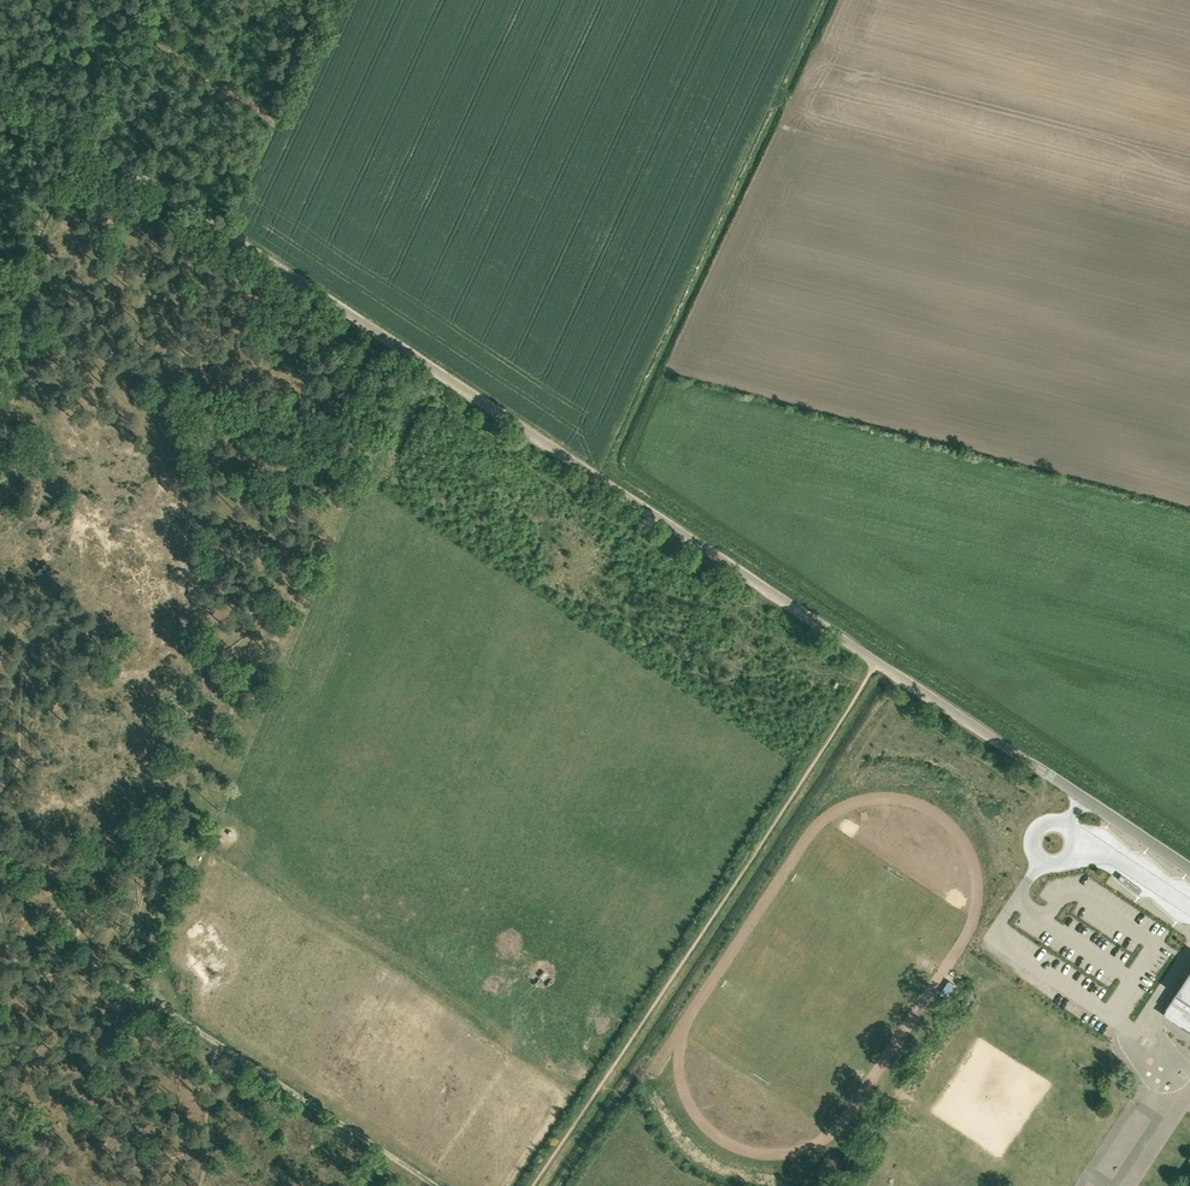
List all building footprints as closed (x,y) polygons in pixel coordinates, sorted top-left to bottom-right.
[(1161,1018),(1189,1036),(1189,974),(1161,1018)] [(954,985),(950,982),(942,993),(947,996),(954,985)]
